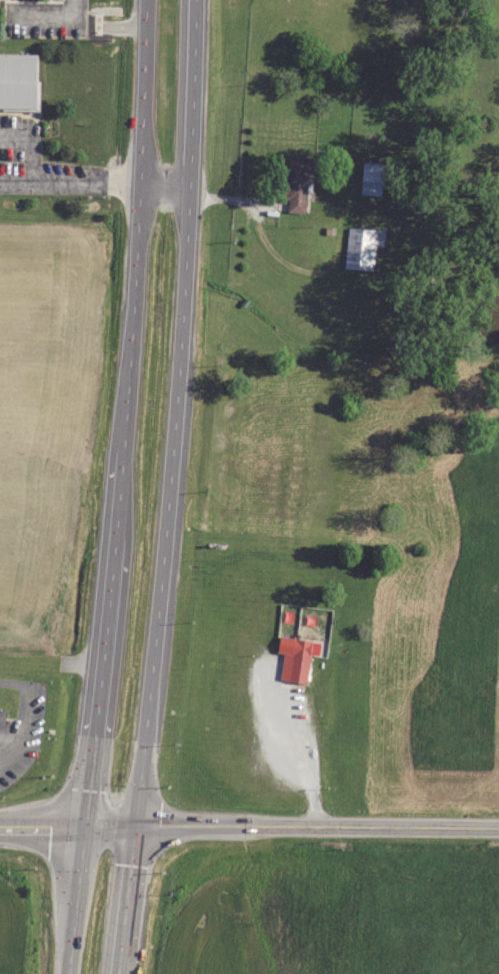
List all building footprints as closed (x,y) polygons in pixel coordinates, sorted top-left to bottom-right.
[(37,110),(38,54),(0,54),(0,109),(37,110)] [(283,197),(288,197),(287,212),(307,213),(310,157),(284,155),(284,169),(283,197)] [(361,195),(382,195),(382,163),(361,163),(361,195)] [(373,270),(374,246),(384,246),(385,230),(347,227),(344,268),(373,270)] [(308,684),(311,640),(292,638),(289,682),(308,684)]
